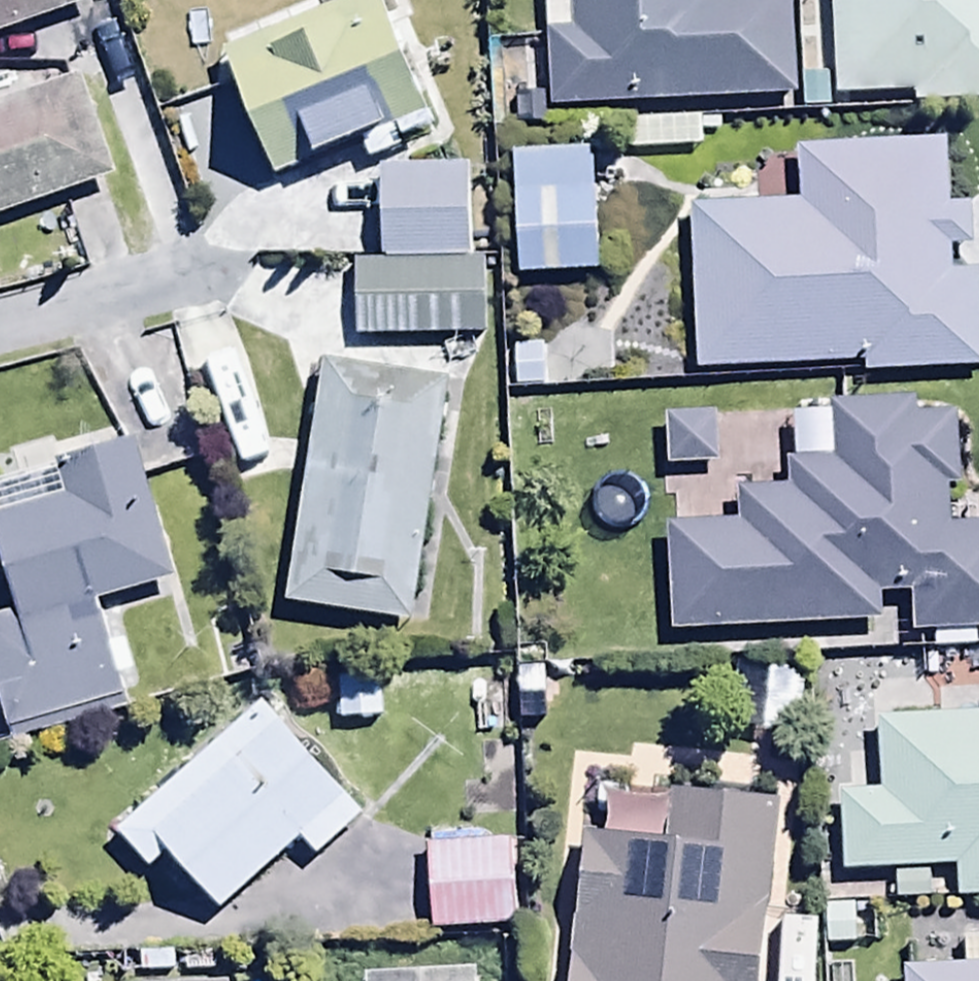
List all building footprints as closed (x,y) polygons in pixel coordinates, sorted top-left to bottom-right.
[(94,0),(0,0),(0,42),(97,8),(94,0)] [(553,121),(795,105),(789,0),(545,0),(553,121)] [(835,105),(915,102),(915,110),(978,108),(978,0),(831,0),(835,105)] [(278,187),(423,122),(373,7),(227,72),(278,187)] [(0,118),(0,231),(115,192),(81,91),(0,118)] [(863,373),(864,388),(978,382),(978,283),(950,284),(949,257),(971,256),(969,213),(951,214),(947,150),(796,158),(799,211),(691,217),(700,382),(863,373)] [(595,163),(514,165),(517,291),(598,289),(595,163)] [(381,183),(386,275),(470,271),(465,179),(381,183)] [(354,277),(358,348),(487,341),(483,270),(470,271),(386,275),(354,277)] [(448,386),(324,368),(288,619),(412,637),(448,386)] [(673,642),(882,634),(880,607),(916,606),(917,642),(978,640),(978,537),(945,538),(943,499),(957,499),(955,426),(919,427),(918,411),(830,414),(832,474),(790,475),(791,499),(739,501),(740,533),(669,536),(673,642)] [(720,428),(666,430),(667,479),(721,477),(720,428)] [(14,738),(125,704),(99,621),(178,597),(133,452),(0,493),(0,547),(23,621),(0,628),(0,693),(14,738)] [(366,824),(268,713),(122,842),(158,883),(179,865),(226,918),(306,846),(321,864),(366,824)] [(960,910),(978,909),(978,725),(877,731),(881,803),(841,806),(846,883),(958,877),(960,910)] [(776,813),(672,805),(669,854),(589,848),(578,980),(763,980),(776,813)] [(518,850),(428,854),(432,942),(523,938),(518,850)] [(909,979),(909,980),(978,980),(978,943),(967,944),(967,978),(909,979)]
